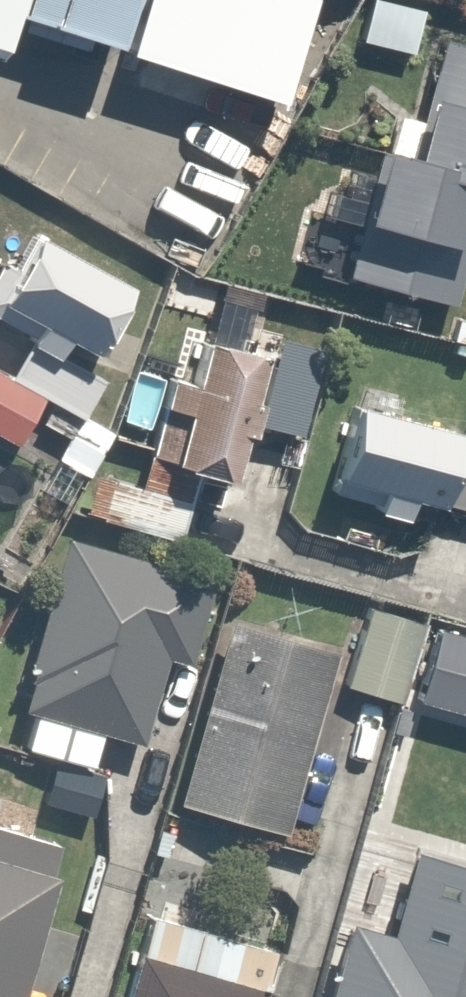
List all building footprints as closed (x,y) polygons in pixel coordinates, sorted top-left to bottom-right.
[(12,60),(28,21),(29,17),(34,0),(0,0),(0,56),(12,60)] [(29,17),(28,21),(130,51),(146,0),(34,0),(29,17)] [(139,57),(290,107),(323,0),(154,0),(139,57)] [(462,0),(433,0),(399,145),(365,137),(332,275),(454,304),(465,259),(465,1),(462,0)] [(21,218),(0,274),(0,303),(116,346),(146,265),(21,218)] [(237,488),(270,352),(187,332),(153,468),(237,488)] [(0,365),(0,438),(17,447),(48,393),(0,365)] [(343,405),(324,480),(465,516),(465,435),(343,405)] [(197,492),(94,472),(84,520),(187,541),(197,492)] [(191,666),(215,561),(60,525),(15,725),(140,754),(161,659),(191,666)] [(289,834),(332,657),(214,628),(171,805),(289,834)] [(60,833),(0,820),(0,996),(23,996),(60,833)] [(437,858),(353,837),(334,917),(417,937),(437,858)] [(140,906),(118,996),(263,996),(277,940),(140,906)] [(367,996),(465,996),(465,962),(376,946),(367,996)]
